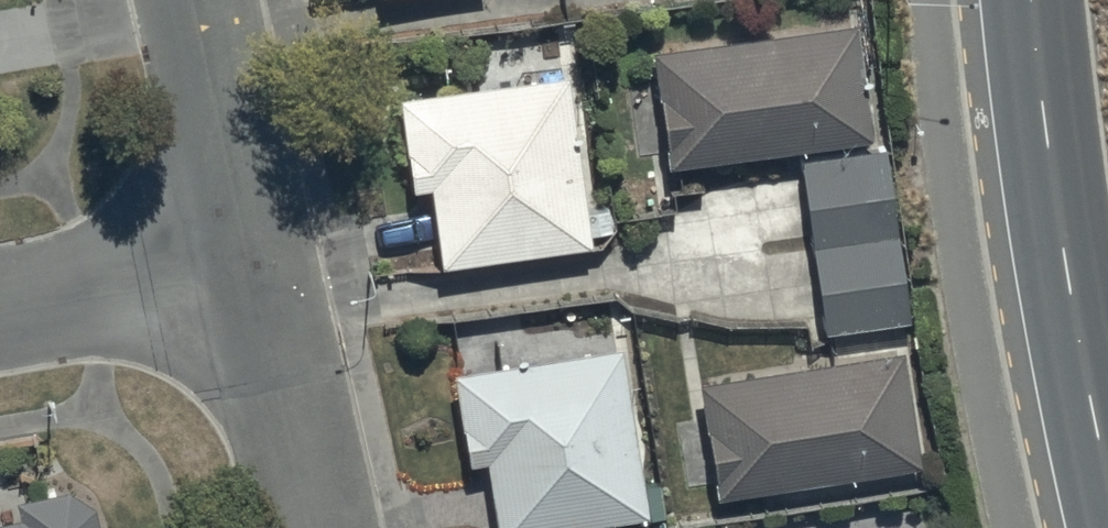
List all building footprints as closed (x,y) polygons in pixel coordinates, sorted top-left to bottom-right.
[(648,50),(662,165),(867,140),(853,25),(648,50)] [(426,189),(435,265),(601,245),(597,208),(581,210),(565,78),(394,98),(405,191),(426,189)] [(884,147),(796,158),(819,334),(907,322),(884,147)] [(618,347),(450,372),(464,464),(482,462),(492,527),(570,527),(643,517),(618,347)] [(694,382),(713,499),(917,466),(898,349),(694,382)] [(88,506),(64,493),(13,504),(16,520),(0,523),(0,527),(93,527),(88,506)]
